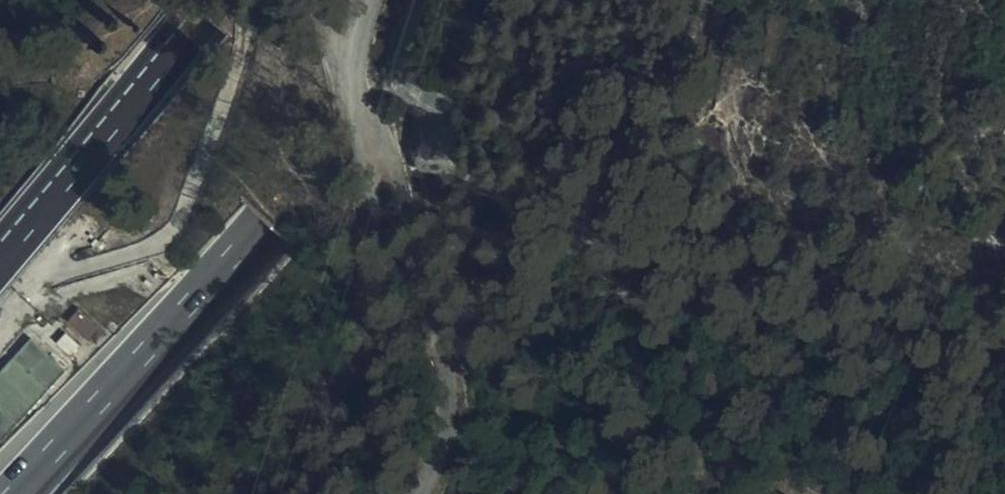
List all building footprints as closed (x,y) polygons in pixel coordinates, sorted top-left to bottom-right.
[(83,301),(101,319),(122,296),(111,285),(118,278),(111,272),(83,301)] [(90,340),(100,329),(80,310),(70,320),(90,340)] [(68,368),(34,335),(0,370),(0,435),(1,436),(68,368)]
